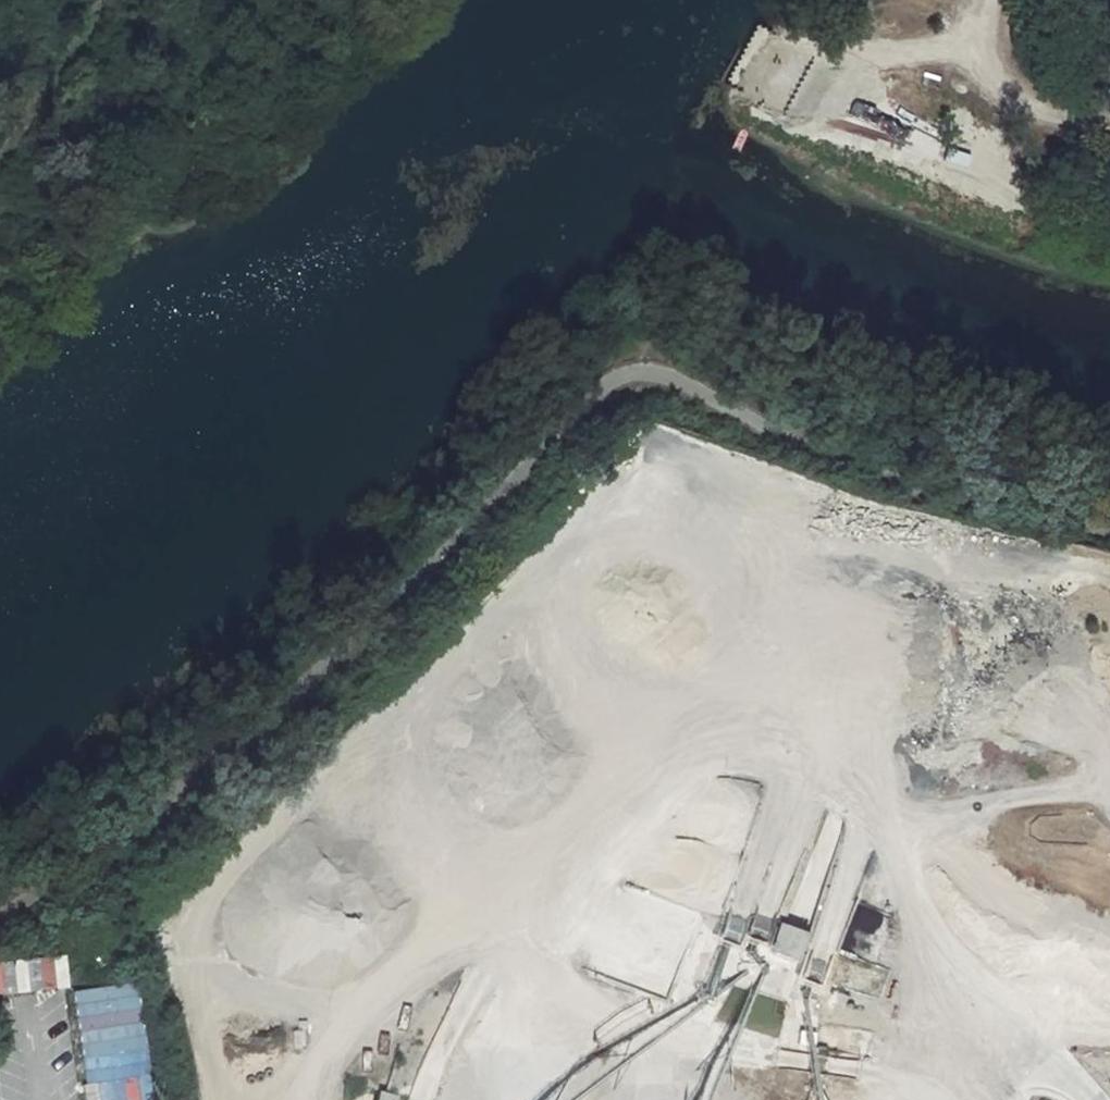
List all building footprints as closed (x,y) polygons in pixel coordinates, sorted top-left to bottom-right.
[(831,886),(805,976),(826,982),(852,892),(831,886)] [(604,892),(579,967),(647,989),(657,958),(680,965),(694,922),(604,892)] [(776,918),(763,950),(795,963),(808,931),(776,918)] [(67,988),(65,955),(0,959),(0,992),(67,988)] [(136,981),(76,989),(91,1099),(126,1099),(121,1064),(146,1060),(136,981)]
